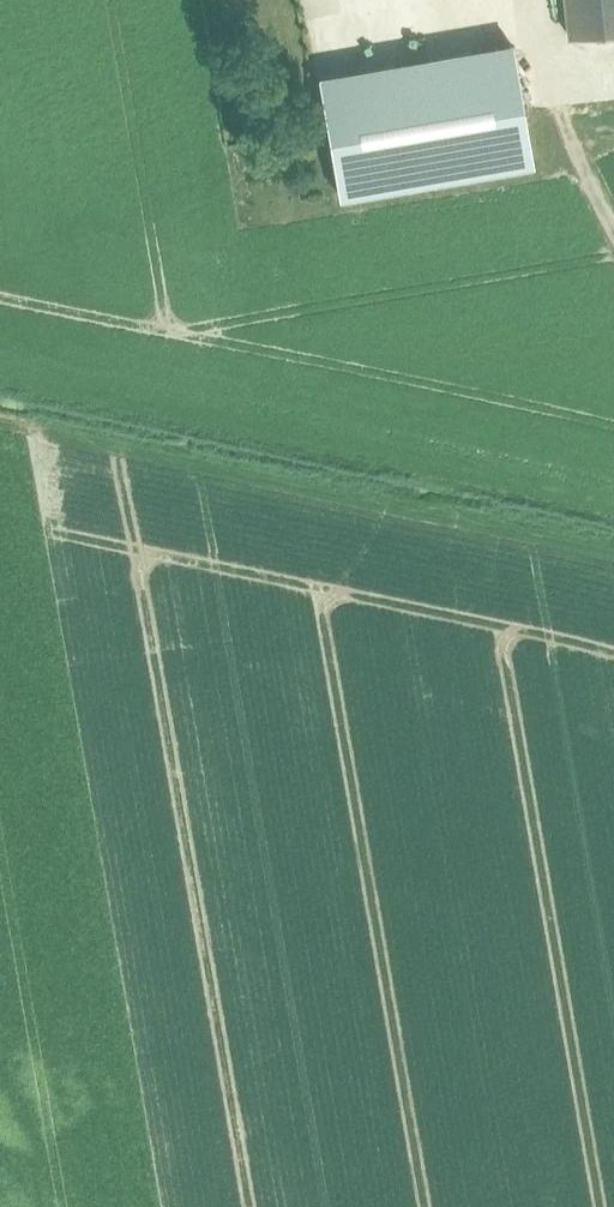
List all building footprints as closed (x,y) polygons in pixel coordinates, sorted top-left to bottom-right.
[(613,29),(613,0),(564,0),(568,34),(613,29)] [(511,40),(318,73),(339,196),(532,163),(511,40)]
